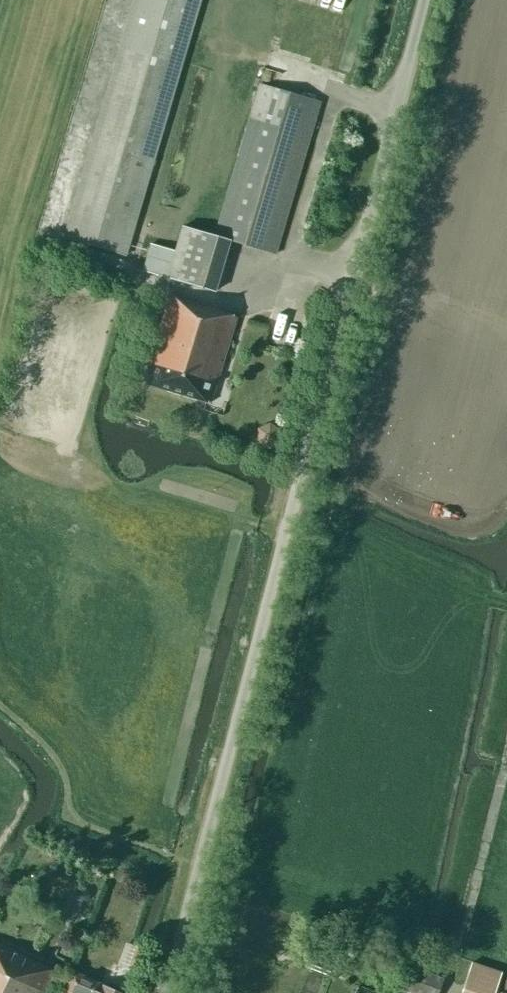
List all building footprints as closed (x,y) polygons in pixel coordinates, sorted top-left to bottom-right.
[(33,228),(125,255),(200,0),(99,0),(33,228)] [(214,235),(229,240),(275,253),(320,101),(259,83),(214,235)] [(214,292),(229,240),(214,235),(181,225),(174,250),(150,243),(142,271),(214,292)] [(220,308),(170,293),(143,382),(210,403),(216,385),(212,384),(214,378),(218,379),(237,316),(219,311),(220,308)] [(277,449),(282,428),(259,423),(255,444),(277,449)] [(54,971),(0,945),(0,992),(44,992),(54,971)] [(141,973),(148,950),(135,946),(127,968),(141,973)] [(501,972),(471,961),(462,990),(472,992),(495,992),(501,972)] [(443,979),(402,963),(393,986),(410,992),(438,992),(443,979)] [(101,983),(72,971),(62,992),(120,992),(100,984),(101,983)]
